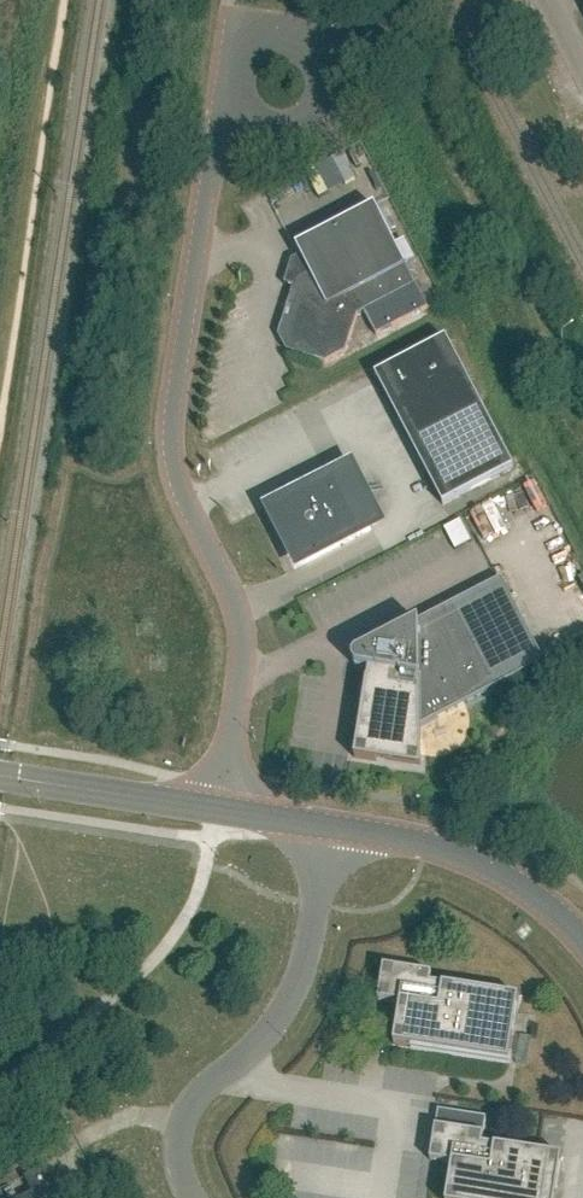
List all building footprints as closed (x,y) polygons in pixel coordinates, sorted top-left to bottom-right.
[(376,336),(428,309),(375,207),(297,248),(301,256),(292,261),(284,285),(294,288),(279,336),(287,352),(325,364),(347,353),(358,316),(359,316),(358,315),(364,312),(376,336)] [(514,469),(446,339),(375,376),(376,378),(381,375),(447,501),(442,504),(443,506),(514,469)] [(275,516),(276,517),(297,558),(299,560),(300,561),(302,561),(303,561),(304,561),(305,560),(372,526),(373,525),(374,524),(374,523),(375,522),(375,521),(375,519),(375,517),(353,475),(352,474),(351,473),(349,473),(348,472),(347,473),(346,473),(278,508),(277,509),(276,510),(275,512),(275,513),(275,514),(275,516)] [(454,513),(437,522),(448,544),(465,535),(454,513)] [(368,681),(367,681),(355,758),(422,769),(421,728),(545,663),(502,579),(359,653),(357,654),(356,655),(355,656),(354,657),(353,659),(353,660),(353,662),(353,664),(354,665),(355,666),(356,667),(358,669),(360,669),(369,671),(368,681)] [(509,1063),(515,1024),(519,998),(431,984),(432,975),(384,967),(379,1001),(400,1004),(394,1045),(509,1063)] [(563,1157),(483,1145),(487,1118),(438,1110),(431,1161),(452,1165),(447,1197),(556,1197),(563,1157)] [(49,1167),(26,1178),(33,1194),(25,1197),(64,1197),(49,1167)]
